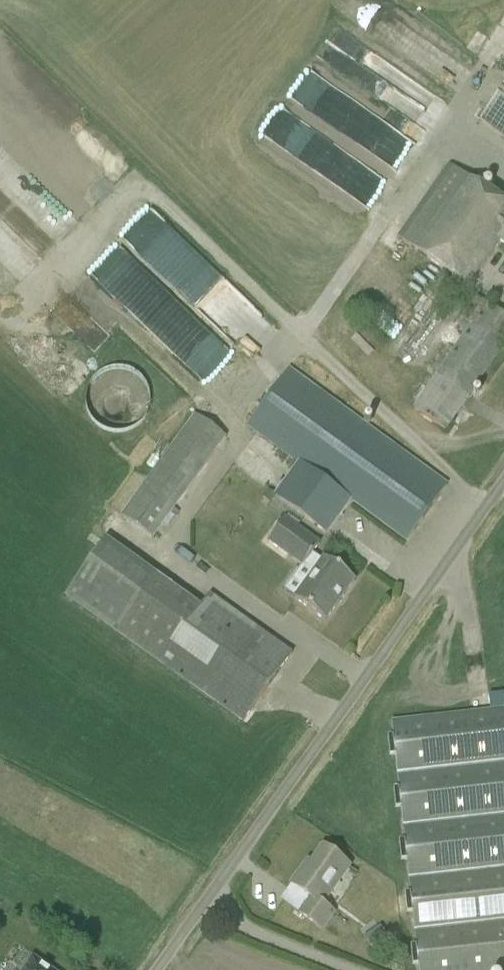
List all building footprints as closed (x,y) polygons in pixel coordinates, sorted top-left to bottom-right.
[(503,139),(503,89),(480,122),(503,139)] [(395,237),(466,287),(498,241),(503,245),(503,206),(446,166),(395,237)] [(105,235),(178,304),(196,286),(191,281),(202,270),(133,206),(105,235)] [(426,419),(443,430),(503,342),(503,318),(477,299),(455,330),(465,337),(414,410),(426,419)] [(171,335),(167,348),(178,352),(171,372),(201,382),(209,358),(183,350),(186,340),(171,335)] [(52,361),(44,367),(55,380),(63,374),(52,361)] [(85,391),(84,401),(84,405),(87,414),(91,420),(99,428),(107,432),(116,433),(125,432),(134,428),(141,423),(146,416),(149,409),(150,401),(149,393),(146,384),(140,377),(133,371),(123,367),(117,367),(108,368),(101,371),(94,376),(89,383),(85,391)] [(273,496),(308,522),(324,533),(350,498),(406,539),(445,486),(287,371),(247,426),(298,463),(273,496)] [(224,438),(192,416),(119,516),(152,540),(224,438)] [(268,504),(273,496),(266,491),(260,499),(268,504)] [(266,541),(312,573),(293,599),(324,622),(338,602),(337,600),(341,595),(343,595),(354,580),(323,558),(319,564),(309,557),(318,544),(282,518),(266,541)] [(155,575),(115,631),(159,663),(225,711),(241,723),(291,654),(275,642),(209,594),(199,607),(155,575)] [(488,696),(489,711),(503,709),(503,706),(503,694),(488,696)] [(390,722),(407,878),(417,969),(503,969),(503,709),(489,711),(390,722)] [(291,885),(309,898),(298,913),(320,930),(332,913),(321,905),(348,867),(322,848),(305,871),(302,869),(291,885)] [(30,958),(22,969),(48,969),(30,958)]
